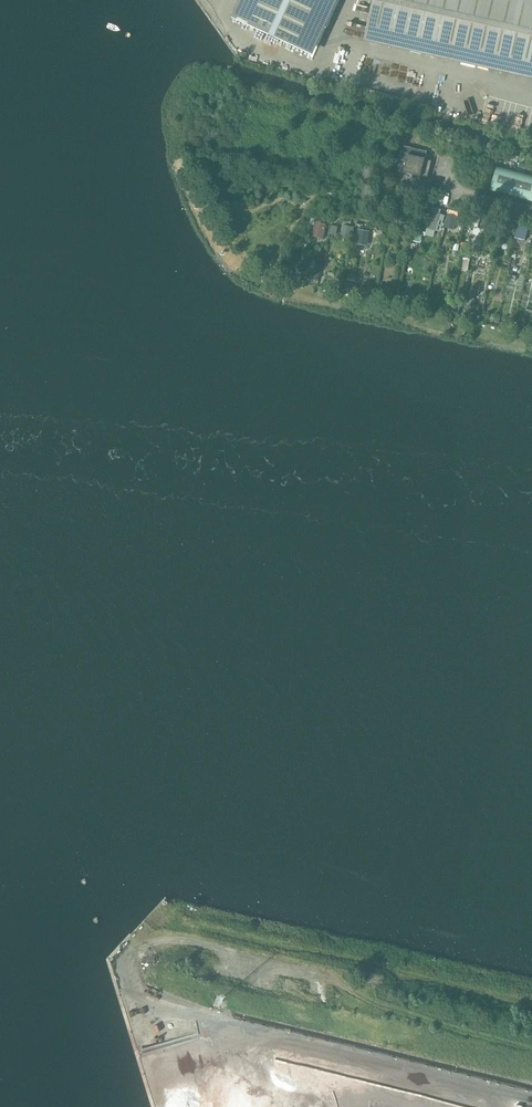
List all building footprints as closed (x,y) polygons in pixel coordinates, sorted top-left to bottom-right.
[(296,49),(312,57),(338,0),(241,0),(232,20),(296,49)] [(368,24),(364,42),(531,80),(531,0),(374,0),(368,24)] [(396,171),(427,179),(431,161),(425,159),(427,152),(402,146),(396,171)] [(490,190),(531,202),(531,177),(497,167),(490,190)] [(432,205),(425,226),(436,229),(443,209),(432,205)] [(446,226),(456,228),(458,214),(448,213),(446,226)] [(317,220),(314,235),(325,238),(328,222),(317,220)] [(330,233),(337,235),(339,226),(332,224),(330,233)] [(343,241),(369,243),(370,228),(344,226),(343,241)]
